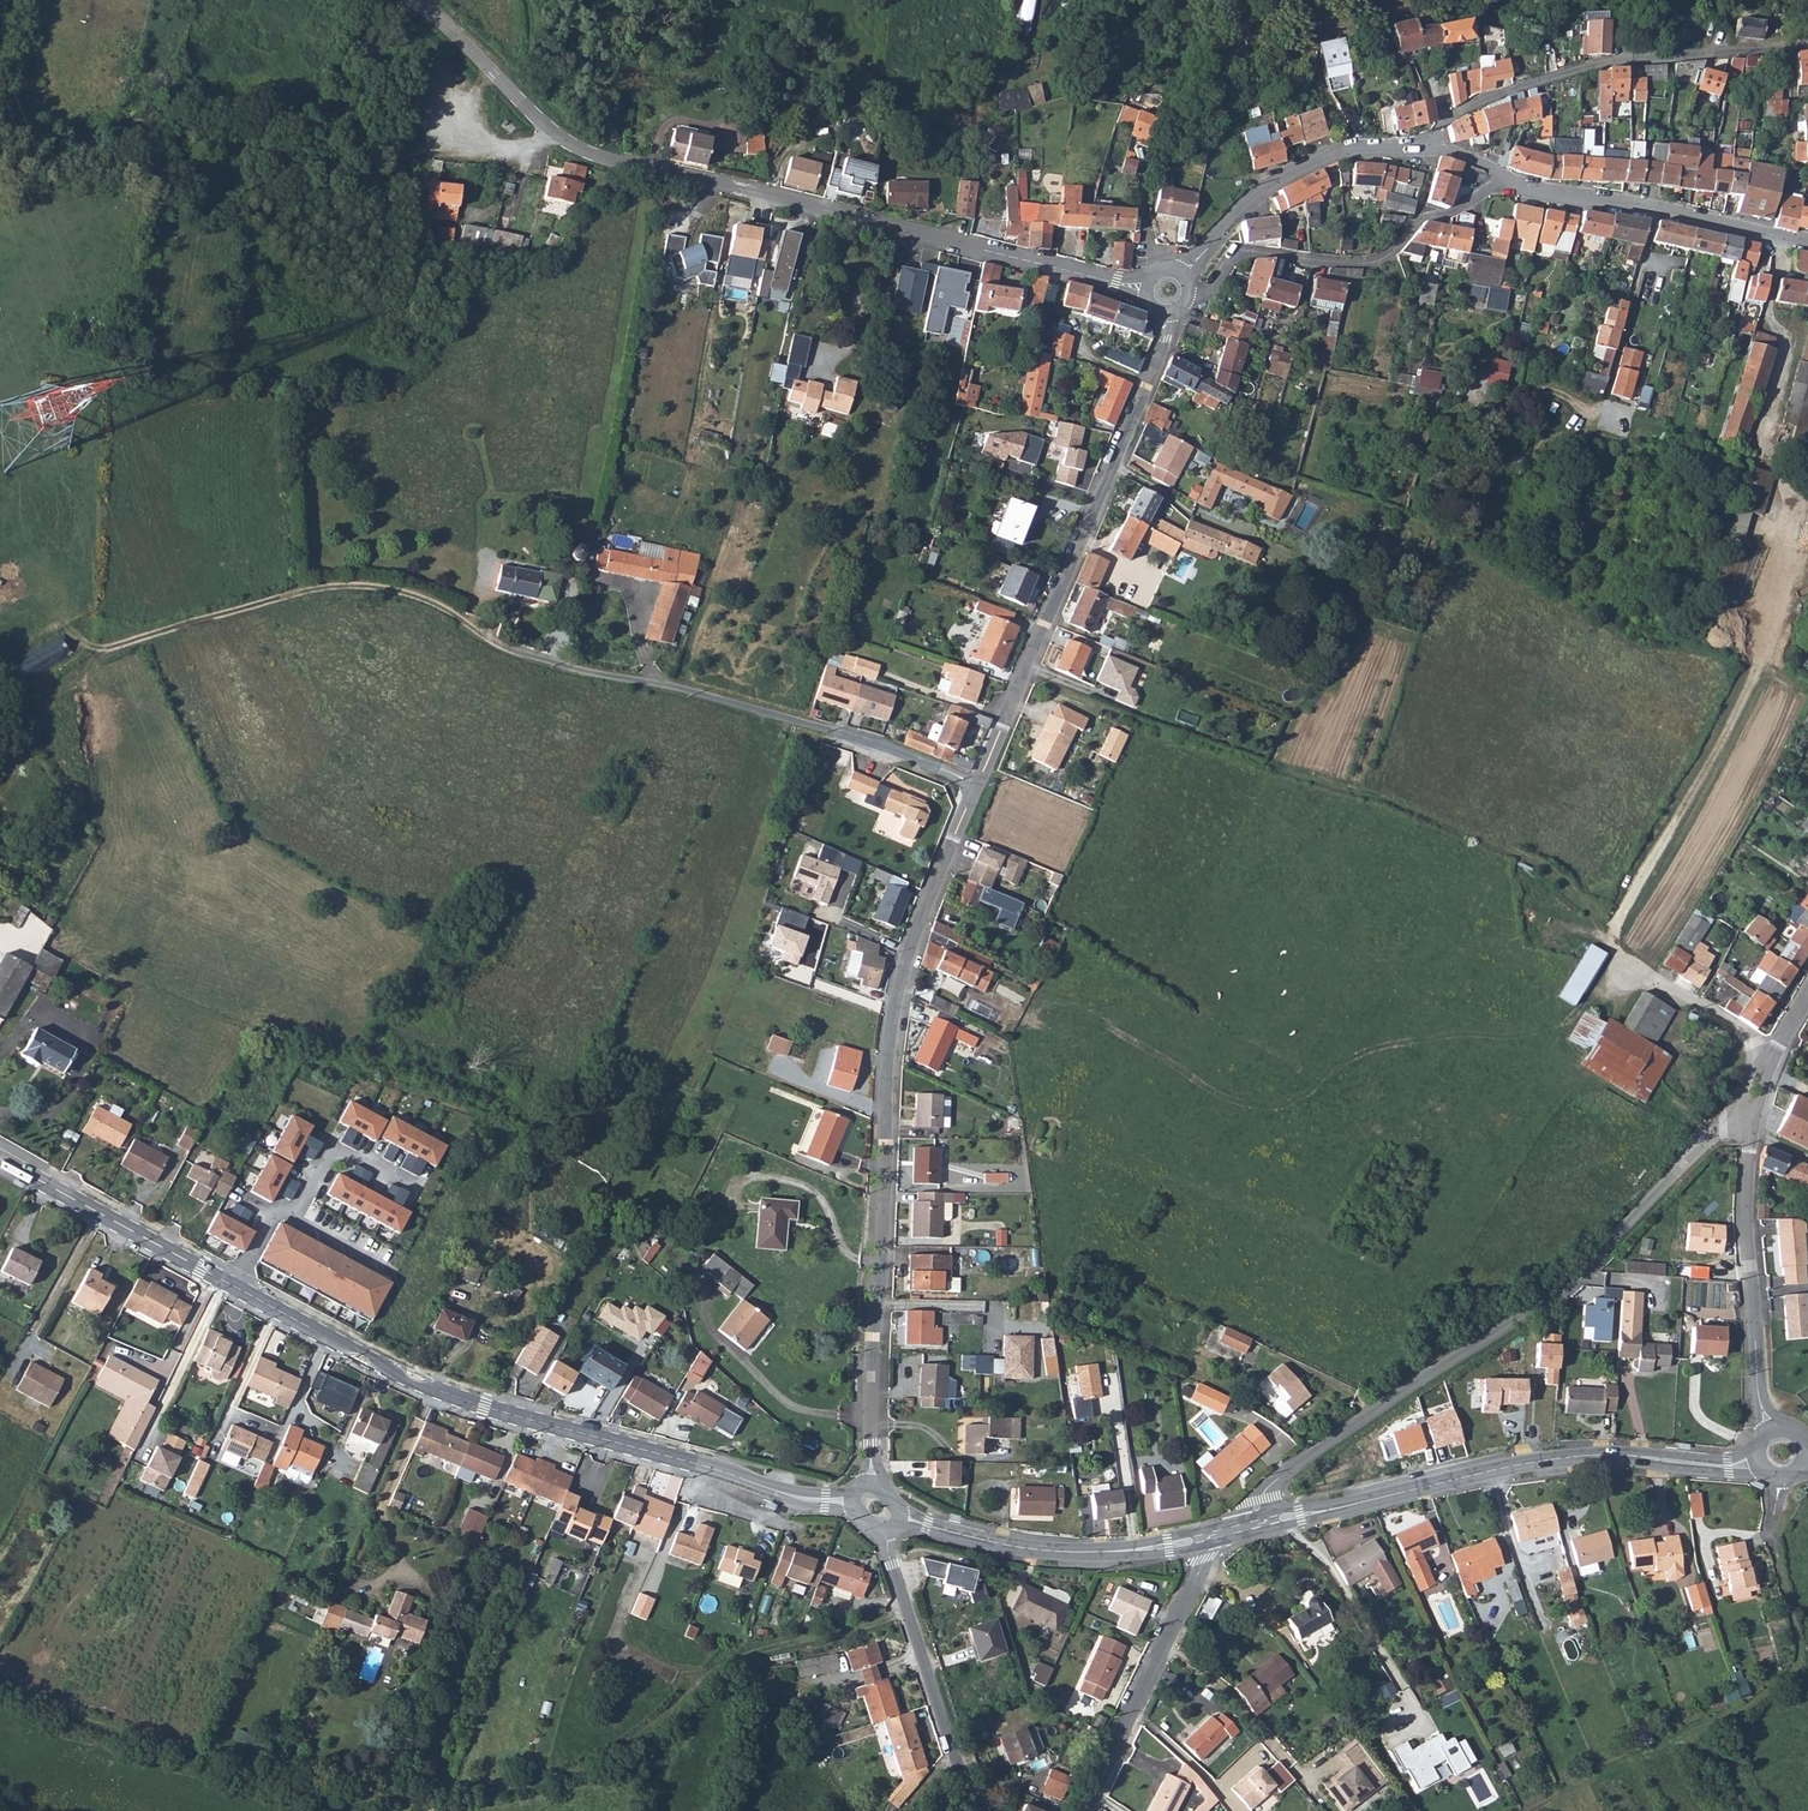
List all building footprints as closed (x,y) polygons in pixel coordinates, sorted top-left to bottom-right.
[(1017,32),(1031,33),(1034,0),(1020,0),(1017,32)] [(1736,19),(1735,38),(1762,41),(1764,22),(1736,19)] [(1470,20),(1435,27),(1440,46),(1440,47),(1474,40),(1470,20)] [(1413,22),(1390,28),(1398,54),(1440,46),(1435,27),(1415,30),(1413,22)] [(1610,55),(1610,22),(1586,23),(1586,48),(1583,48),(1583,55),(1610,55)] [(1015,36),(1007,35),(1006,41),(1013,43),(1015,36)] [(1342,40),(1319,45),(1326,77),(1349,71),(1348,63),(1342,40)] [(1795,55),(1798,86),(1807,85),(1807,53),(1795,55)] [(1478,60),(1479,69),(1479,93),(1494,89),(1494,82),(1511,79),(1508,60),(1492,63),(1491,57),(1478,60)] [(1746,58),(1745,67),(1758,68),(1760,57),(1746,58)] [(1733,58),(1729,76),(1741,76),(1744,59),(1733,58)] [(1356,61),(1348,63),(1349,71),(1350,74),(1358,72),(1356,61)] [(1705,61),(1676,64),(1674,82),(1694,85),(1698,86),(1702,70),(1705,61)] [(1633,102),(1645,101),(1645,79),(1666,81),(1666,66),(1643,67),(1643,68),(1632,69),(1633,102)] [(1479,93),(1479,69),(1464,72),(1464,80),(1469,80),(1470,98),(1475,94),(1479,93)] [(1608,70),(1608,73),(1610,93),(1613,93),(1614,103),(1627,102),(1626,69),(1608,70)] [(1698,86),(1696,90),(1718,96),(1724,76),(1702,70),(1698,86)] [(1608,73),(1595,74),(1597,113),(1599,123),(1611,122),(1610,93),(1608,73)] [(1462,96),(1457,74),(1446,76),(1453,108),(1465,101),(1464,96),(1462,96)] [(1040,84),(1024,89),(1029,109),(1045,103),(1040,84)] [(1000,93),(998,112),(1014,110),(1014,113),(1029,109),(1024,89),(1000,93)] [(1529,99),(1522,101),(1526,122),(1539,119),(1537,107),(1536,95),(1535,89),(1527,91),(1529,99)] [(1768,89),(1767,97),(1779,98),(1780,90),(1768,89)] [(1506,97),(1506,98),(1510,126),(1526,122),(1522,101),(1521,93),(1506,97)] [(1547,93),(1536,95),(1537,107),(1548,106),(1547,93)] [(1127,98),(1118,124),(1124,126),(1126,121),(1134,124),(1141,103),(1127,98)] [(1488,110),(1479,113),(1486,134),(1510,126),(1506,98),(1486,107),(1488,110)] [(1786,102),(1767,100),(1766,116),(1784,118),(1786,102)] [(1430,102),(1390,111),(1395,132),(1434,122),(1430,102)] [(1141,103),(1134,124),(1130,135),(1142,139),(1140,144),(1148,148),(1160,110),(1141,103)] [(1792,105),(1791,111),(1803,112),(1804,122),(1802,122),(1805,143),(1807,143),(1807,106),(1792,105)] [(1309,110),(1284,119),(1288,133),(1277,135),(1280,144),(1281,149),(1303,142),(1304,146),(1328,138),(1319,110),(1310,113),(1309,110)] [(1479,113),(1464,118),(1471,138),(1486,134),(1479,113)] [(1539,119),(1540,137),(1551,137),(1550,117),(1539,119)] [(1451,143),(1452,143),(1471,138),(1464,118),(1448,127),(1447,128),(1451,143)] [(1275,124),(1242,133),(1247,153),(1280,144),(1277,135),(1275,124)] [(674,132),(669,155),(684,158),(683,161),(705,166),(710,140),(674,132)] [(1580,159),(1576,181),(1598,183),(1623,183),(1628,162),(1629,153),(1603,150),(1603,147),(1590,147),(1590,133),(1580,132),(1580,159)] [(758,133),(747,133),(746,154),(765,155),(764,133),(758,133)] [(1659,176),(1658,186),(1659,187),(1690,190),(1693,170),(1694,170),(1696,154),(1697,140),(1687,139),(1686,148),(1665,146),(1659,176)] [(1628,162),(1623,183),(1640,184),(1642,163),(1643,143),(1630,143),(1630,147),(1629,153),(1628,162)] [(1805,143),(1795,143),(1795,162),(1807,162),(1807,143),(1805,143)] [(1252,171),(1284,162),(1281,149),(1280,144),(1247,153),(1252,171)] [(1642,163),(1640,184),(1657,185),(1658,186),(1659,176),(1665,146),(1653,145),(1650,163),(1642,163)] [(1512,149),(1507,168),(1517,172),(1547,180),(1549,158),(1514,149),(1512,149)] [(1693,170),(1690,190),(1712,193),(1713,172),(1708,171),(1711,156),(1696,154),(1694,170),(1693,170)] [(1733,156),(1715,154),(1713,172),(1712,193),(1726,195),(1733,159),(1733,156)] [(1440,157),(1435,174),(1456,180),(1462,164),(1440,157)] [(1580,159),(1549,158),(1547,180),(1576,181),(1580,159)] [(790,159),(784,183),(814,190),(820,166),(790,159)] [(1125,159),(1121,173),(1134,176),(1137,162),(1125,159)] [(1733,159),(1726,195),(1740,196),(1741,197),(1748,164),(1747,164),(1748,162),(1733,159)] [(841,172),(831,169),(826,186),(836,189),(836,192),(859,197),(861,189),(860,188),(862,183),(874,185),(875,168),(843,160),(841,172)] [(549,178),(545,198),(573,204),(575,192),(580,193),(586,168),(565,163),(561,180),(549,178)] [(1378,187),(1382,167),(1353,164),(1352,186),(1378,187)] [(1782,171),(1748,164),(1741,197),(1740,196),(1736,213),(1770,220),(1774,204),(1782,171)] [(563,167),(548,165),(547,175),(562,177),(563,167)] [(403,166),(393,168),(396,181),(406,179),(403,166)] [(1378,187),(1377,189),(1385,191),(1394,169),(1382,167),(1378,187)] [(1163,168),(1154,213),(1192,220),(1197,196),(1169,190),(1173,170),(1163,168)] [(1394,169),(1385,191),(1403,196),(1405,186),(1419,189),(1422,175),(1394,169)] [(1320,170),(1297,182),(1304,200),(1307,229),(1320,228),(1317,204),(1321,203),(1318,194),(1328,188),(1320,170)] [(1017,172),(1019,200),(1027,200),(1025,171),(1017,172)] [(1346,174),(1339,175),(1340,188),(1348,186),(1346,174)] [(1435,174),(1427,202),(1447,209),(1448,208),(1456,180),(1435,174)] [(959,182),(956,217),(973,219),(977,183),(959,182)] [(1297,182),(1279,191),(1281,196),(1273,199),(1280,215),(1280,214),(1278,210),(1286,209),(1304,200),(1297,182)] [(427,183),(423,217),(435,218),(439,185),(427,183)] [(886,183),(886,205),(912,205),(912,211),(925,211),(926,184),(886,183)] [(435,218),(456,220),(460,187),(439,185),(435,218)] [(1028,235),(1029,224),(1018,223),(1017,186),(1005,187),(1006,222),(1005,235),(1017,236),(1016,246),(1029,249),(1049,250),(1049,236),(1028,235)] [(1029,224),(1028,235),(1049,236),(1050,226),(1087,229),(1087,208),(1077,207),(1080,188),(1062,187),(1060,203),(1050,202),(1049,207),(1038,206),(1035,224),(1029,224)] [(1384,193),(1384,203),(1383,208),(1398,211),(1400,198),(1385,193),(1384,193)] [(1779,209),(1774,228),(1795,233),(1796,228),(1802,201),(1783,197),(1779,209)] [(1400,198),(1398,211),(1413,214),(1416,202),(1400,198)] [(1796,228),(1807,230),(1807,203),(1802,201),(1796,228)] [(1541,210),(1514,205),(1511,223),(1508,237),(1523,240),(1520,250),(1531,253),(1541,210)] [(1087,208),(1087,229),(1132,231),(1134,211),(1087,208)] [(1544,211),(1538,241),(1538,244),(1552,247),(1552,250),(1568,254),(1572,237),(1577,218),(1544,211)] [(1582,212),(1578,233),(1602,238),(1601,244),(1605,245),(1607,239),(1611,218),(1582,212)] [(1444,250),(1442,260),(1463,265),(1465,254),(1467,255),(1474,216),(1467,215),(1462,213),(1456,216),(1454,228),(1449,227),(1444,250)] [(1403,218),(1382,215),(1380,226),(1399,228),(1403,218)] [(1611,218),(1607,239),(1629,244),(1625,259),(1636,262),(1647,221),(1611,215),(1611,218)] [(1276,218),(1242,223),(1244,244),(1279,240),(1276,218)] [(1511,223),(1499,220),(1495,239),(1507,242),(1508,237),(1511,223)] [(1657,222),(1651,242),(1688,251),(1693,230),(1657,222)] [(1425,223),(1401,252),(1421,257),(1423,246),(1444,250),(1449,227),(1425,223)] [(462,240),(488,246),(491,230),(495,231),(496,226),(490,224),(488,230),(465,225),(462,240)] [(769,233),(733,226),(728,255),(733,256),(730,272),(752,276),(755,260),(763,262),(769,233)] [(448,229),(441,229),(440,241),(447,242),(448,229)] [(455,230),(448,229),(447,242),(454,243),(455,230)] [(1693,230),(1688,251),(1716,257),(1721,236),(1693,230)] [(495,231),(491,249),(519,254),(523,237),(495,231)] [(798,251),(802,236),(785,231),(780,247),(798,251)] [(717,264),(721,239),(700,235),(698,245),(683,251),(685,238),(667,235),(663,260),(670,261),(676,277),(684,281),(696,277),(699,284),(713,287),(716,273),(704,271),(705,262),(717,264)] [(1721,236),(1716,257),(1716,258),(1735,262),(1740,241),(1721,236)] [(1572,237),(1568,254),(1575,256),(1578,243),(1572,237)] [(1507,242),(1495,239),(1493,252),(1494,254),(1504,258),(1507,242)] [(1735,262),(1726,301),(1739,303),(1744,276),(1753,271),(1759,246),(1740,241),(1735,262)] [(786,294),(798,251),(780,247),(768,289),(786,294)] [(1792,266),(1793,268),(1794,270),(1797,272),(1807,275),(1807,254),(1794,252),(1792,266)] [(1468,255),(1462,284),(1488,288),(1484,309),(1505,312),(1509,292),(1498,289),(1504,261),(1468,255)] [(1113,258),(1113,269),(1129,271),(1130,259),(1113,258)] [(1253,261),(1244,296),(1260,301),(1272,260),(1253,261)] [(1272,260),(1260,301),(1258,307),(1271,311),(1272,308),(1278,310),(1279,305),(1293,309),(1298,288),(1276,282),(1281,262),(1272,260)] [(936,267),(920,263),(918,272),(899,268),(892,307),(918,314),(926,274),(935,276),(936,268),(936,267)] [(975,302),(974,311),(985,313),(985,308),(1017,313),(1020,292),(996,288),(1000,267),(983,263),(979,281),(978,286),(975,302)] [(942,269),(936,268),(935,276),(923,332),(939,335),(945,306),(964,311),(966,300),(975,302),(978,286),(979,281),(966,278),(965,281),(957,280),(958,275),(942,271),(942,269)] [(1313,280),(1308,307),(1331,311),(1323,351),(1320,351),(1318,363),(1324,364),(1324,369),(1330,370),(1347,275),(1348,269),(1329,269),(1327,282),(1313,280)] [(1362,270),(1348,269),(1347,275),(1361,278),(1362,270)] [(1670,279),(1681,282),(1683,272),(1672,270),(1670,279)] [(1033,275),(1026,314),(1038,316),(1046,278),(1033,275)] [(1438,278),(1426,275),(1424,284),(1436,287),(1438,278)] [(1749,277),(1744,300),(1763,303),(1764,299),(1769,278),(1755,276),(1755,279),(1749,277)] [(1775,302),(1807,307),(1807,285),(1779,280),(1775,302)] [(1067,283),(1062,306),(1083,311),(1089,295),(1090,289),(1067,283)] [(1418,302),(1433,305),(1437,287),(1436,287),(1424,284),(1423,283),(1418,302)] [(1708,291),(1705,304),(1712,306),(1720,307),(1721,303),(1717,302),(1719,294),(1708,291)] [(1590,292),(1586,302),(1592,305),(1595,293),(1590,292)] [(1083,311),(1082,316),(1110,325),(1116,305),(1089,295),(1083,311)] [(1599,326),(1594,346),(1613,351),(1619,331),(1620,331),(1626,303),(1618,301),(1617,307),(1613,306),(1612,309),(1607,308),(1603,327),(1599,326)] [(1712,306),(1705,304),(1701,304),(1697,322),(1702,323),(1701,328),(1708,329),(1712,306)] [(1116,305),(1110,325),(1109,331),(1124,336),(1126,331),(1152,340),(1148,323),(1148,322),(1143,321),(1144,314),(1116,305)] [(1305,309),(1298,307),(1295,320),(1302,321),(1305,309)] [(1219,325),(1215,335),(1226,339),(1247,346),(1256,316),(1244,312),(1241,323),(1232,320),(1231,325),(1220,321),(1219,325)] [(1204,319),(1198,328),(1205,331),(1215,335),(1219,325),(1204,319)] [(1740,322),(1737,332),(1751,336),(1753,332),(1755,326),(1740,322)] [(1185,324),(1181,333),(1199,342),(1205,331),(1198,328),(1185,324)] [(1051,356),(1068,361),(1072,337),(1055,332),(1051,356)] [(1751,336),(1748,346),(1773,354),(1773,353),(1775,339),(1753,332),(1751,336)] [(810,338),(793,335),(787,364),(805,368),(810,338)] [(1205,379),(1200,391),(1218,401),(1224,404),(1230,393),(1233,394),(1247,346),(1226,339),(1213,383),(1205,379)] [(1585,373),(1579,388),(1599,395),(1604,386),(1613,351),(1594,346),(1592,352),(1594,352),(1592,357),(1602,359),(1599,376),(1585,373)] [(1748,346),(1735,389),(1759,398),(1773,354),(1748,346)] [(1105,347),(1102,358),(1138,372),(1142,363),(1105,347)] [(1624,348),(1611,395),(1628,400),(1636,373),(1637,373),(1642,353),(1624,348)] [(1269,361),(1267,373),(1287,378),(1293,356),(1271,350),(1269,360),(1269,361)] [(1031,351),(1018,414),(1056,422),(1057,416),(1040,413),(1051,356),(1031,351)] [(1488,381),(1508,384),(1511,360),(1491,357),(1488,381)] [(1171,358),(1163,377),(1189,391),(1197,372),(1171,358)] [(1795,426),(1806,386),(1807,379),(1807,359),(1806,359),(1805,363),(1799,361),(1783,423),(1795,426)] [(783,366),(773,364),(769,382),(780,384),(783,366)] [(1106,374),(1099,371),(1096,382),(1102,385),(1106,374)] [(1197,372),(1189,391),(1195,394),(1198,395),(1200,391),(1205,379),(1207,376),(1197,372)] [(792,385),(788,401),(801,404),(800,410),(814,414),(816,406),(847,415),(856,383),(837,377),(832,394),(821,391),(822,385),(808,381),(806,389),(792,385)] [(1131,384),(1113,377),(1100,407),(1097,406),(1093,418),(1114,426),(1131,384)] [(979,387),(968,385),(965,396),(963,407),(973,408),(974,401),(976,401),(979,387)] [(1443,391),(1415,385),(1413,394),(1439,400),(1443,391)] [(1653,388),(1644,385),(1638,404),(1648,407),(1653,388)] [(1806,386),(1795,426),(1789,447),(1801,450),(1807,423),(1807,386),(1806,386)] [(1735,389),(1718,443),(1741,450),(1759,398),(1735,389)] [(1218,401),(1200,391),(1198,395),(1195,394),(1192,399),(1192,401),(1193,402),(1198,405),(1200,402),(1214,410),(1218,401)] [(965,396),(957,394),(955,405),(963,407),(965,396)] [(1144,423),(1147,424),(1159,431),(1169,412),(1152,404),(1144,423)] [(1083,428),(1058,423),(1053,447),(1065,449),(1062,467),(1058,466),(1055,482),(1073,487),(1077,471),(1080,471),(1084,453),(1078,452),(1083,428)] [(1155,468),(1150,478),(1170,489),(1191,447),(1159,431),(1147,424),(1141,435),(1163,446),(1153,466),(1155,468)] [(987,434),(983,452),(1007,460),(1008,456),(1036,465),(1044,438),(1021,431),(987,434)] [(1651,446),(1640,443),(1636,456),(1647,459),(1651,446)] [(1278,521),(1292,496),(1262,483),(1214,463),(1202,489),(1196,500),(1195,502),(1210,509),(1220,485),(1264,504),(1260,514),(1278,521)] [(1773,474),(1762,471),(1750,512),(1760,516),(1773,474)] [(1195,486),(1189,497),(1196,500),(1202,489),(1195,486)] [(1140,489),(1126,517),(1179,545),(1182,538),(1184,533),(1160,521),(1160,522),(1150,517),(1159,499),(1140,489)] [(994,536),(1016,545),(1030,509),(1008,501),(1003,514),(1002,517),(994,536)] [(1179,545),(1126,517),(1108,552),(1127,562),(1138,539),(1173,557),(1178,546),(1179,545)] [(1184,533),(1182,538),(1216,551),(1258,567),(1260,561),(1255,560),(1260,549),(1189,521),(1184,533)] [(1182,538),(1179,545),(1178,546),(1211,559),(1212,559),(1214,558),(1215,557),(1216,556),(1216,554),(1216,551),(1182,538)] [(570,557),(572,559),(574,561),(576,562),(579,561),(581,561),(583,559),(584,557),(585,555),(584,552),(583,550),(582,548),(580,547),(578,546),(575,547),(573,548),(571,550),(570,552),(569,555),(570,557)] [(599,549),(595,564),(599,570),(663,584),(689,588),(687,595),(697,599),(701,589),(691,585),(700,556),(664,548),(661,562),(599,549)] [(936,555),(929,552),(925,564),(932,566),(936,555)] [(1089,553),(1076,583),(1085,588),(1095,592),(1108,562),(1089,553)] [(501,565),(495,591),(510,594),(507,605),(512,606),(515,595),(556,604),(562,575),(540,571),(539,573),(501,565)] [(1010,567),(998,595),(1023,606),(1035,577),(1010,567)] [(663,584),(645,639),(671,644),(687,595),(689,588),(663,584)] [(1095,592),(1085,588),(1069,623),(1090,633),(1106,597),(1095,592)] [(1015,614),(978,601),(974,611),(991,618),(974,658),(1000,669),(1017,629),(1010,625),(1015,614)] [(497,603),(491,621),(501,624),(506,606),(497,603)] [(898,612),(895,622),(903,624),(906,614),(898,612)] [(1068,640),(1055,670),(1076,679),(1089,649),(1068,640)] [(862,676),(875,680),(879,666),(845,655),(840,669),(862,676)] [(1106,656),(1095,682),(1117,692),(1114,701),(1132,708),(1132,690),(1128,688),(1135,669),(1106,656)] [(983,676),(951,664),(946,679),(951,681),(946,695),(956,698),(957,696),(960,697),(960,699),(974,704),(981,684),(980,684),(983,676)] [(834,672),(825,669),(815,699),(851,711),(859,685),(833,677),(834,672)] [(895,696),(859,685),(851,711),(850,712),(860,715),(861,713),(871,716),(871,717),(887,722),(895,696)] [(1167,698),(1156,694),(1149,711),(1159,716),(1167,698)] [(1799,722),(1807,726),(1807,701),(1799,722)] [(908,733),(903,745),(970,771),(974,762),(952,754),(953,751),(953,752),(965,723),(966,720),(987,729),(991,720),(951,705),(946,716),(941,727),(935,724),(932,725),(927,738),(908,733)] [(1046,727),(1040,741),(1031,759),(1055,771),(1076,728),(1081,731),(1087,720),(1057,706),(1052,716),(1049,715),(1044,726),(1046,727)] [(1044,726),(1037,739),(1040,741),(1046,727),(1044,726)] [(1128,736),(1112,728),(1099,755),(1115,763),(1128,736)] [(850,755),(841,752),(836,765),(845,768),(850,755)] [(881,811),(882,810),(893,814),(894,812),(901,816),(903,821),(897,835),(911,841),(918,827),(921,829),(928,812),(925,806),(922,805),(921,805),(917,804),(914,798),(902,793),(901,794),(878,785),(878,783),(853,772),(846,788),(865,796),(862,803),(881,811)] [(839,852),(823,845),(817,861),(802,855),(793,878),(816,886),(811,900),(826,905),(832,891),(830,891),(834,880),(835,881),(840,869),(833,867),(839,852)] [(989,853),(980,849),(971,871),(992,880),(998,865),(1008,869),(1003,880),(1015,885),(1025,861),(992,847),(989,853)] [(1800,860),(1807,866),(1807,850),(1807,849),(1800,860)] [(872,867),(869,877),(887,886),(874,919),(895,927),(908,894),(903,892),(907,883),(872,867)] [(971,871),(967,881),(987,889),(992,880),(971,871)] [(1062,876),(1052,872),(1048,883),(1057,886),(1062,876)] [(987,889),(967,881),(958,904),(975,910),(978,901),(999,909),(994,922),(1012,930),(1022,904),(1014,900),(987,889)] [(1796,923),(1807,932),(1807,893),(1803,901),(1796,896),(1792,902),(1804,910),(1796,923)] [(1777,958),(1795,970),(1807,951),(1807,932),(1796,923),(1804,910),(1792,902),(1783,915),(1794,922),(1791,927),(1796,931),(1777,958)] [(781,908),(767,946),(784,952),(781,961),(796,966),(806,937),(801,935),(807,917),(781,908)] [(1692,915),(1661,965),(1678,975),(1702,936),(1709,925),(1692,915)] [(1756,917),(1743,933),(1766,951),(1774,940),(1769,935),(1773,930),(1756,917)] [(931,932),(932,932),(959,946),(964,936),(935,922),(931,932)] [(934,970),(953,979),(983,993),(992,974),(987,971),(991,962),(959,946),(932,932),(928,943),(921,965),(934,972),(934,970)] [(1702,936),(1678,975),(1691,983),(1692,982),(1699,987),(1708,973),(1705,971),(1713,957),(1705,952),(1711,942),(1702,936)] [(851,951),(868,955),(861,980),(860,986),(876,990),(884,959),(876,957),(879,946),(857,937),(856,943),(848,941),(846,948),(851,951)] [(1044,937),(1038,948),(1054,957),(1060,946),(1044,937)] [(1590,945),(1559,997),(1573,1006),(1605,954),(1590,945)] [(54,977),(63,958),(42,947),(32,966),(54,977)] [(851,951),(845,976),(861,980),(868,955),(851,951)] [(1759,986),(1755,992),(1772,1004),(1795,970),(1777,958),(1768,951),(1764,958),(1764,959),(1750,980),(1759,986)] [(2,1021),(31,968),(5,953),(0,962),(0,1020),(2,1021)] [(1722,963),(1719,968),(1727,974),(1731,977),(1735,972),(1722,963)] [(1727,974),(1723,980),(1749,999),(1754,992),(1731,977),(1727,974)] [(1603,1023),(1588,1052),(1580,1065),(1637,1100),(1665,1055),(1652,1046),(1637,1038),(1658,1002),(1643,992),(1618,1032),(1603,1023)] [(1730,999),(1724,1009),(1729,1013),(1755,1029),(1772,1004),(1755,992),(1754,992),(1749,999),(1743,1008),(1730,999)] [(933,996),(928,1005),(939,1010),(945,1013),(950,1004),(933,996)] [(1658,1002),(1637,1038),(1652,1046),(1673,1011),(1658,1002)] [(945,1013),(939,1010),(935,1019),(934,1018),(914,1061),(936,1072),(952,1038),(974,1048),(978,1039),(953,1027),(957,1018),(945,1013)] [(1568,1040),(1588,1052),(1603,1023),(1585,1012),(1568,1040)] [(36,1029),(21,1056),(38,1066),(40,1062),(62,1074),(75,1051),(36,1029)] [(772,1035),(767,1050),(786,1057),(791,1043),(772,1035)] [(838,1046),(827,1085),(847,1091),(852,1074),(854,1075),(861,1053),(838,1046)] [(918,1118),(914,1118),(914,1127),(941,1128),(942,1095),(916,1094),(916,1107),(918,1107),(918,1118)] [(1776,1134),(1807,1150),(1807,1103),(1795,1096),(1776,1134)] [(386,1121),(349,1101),(337,1123),(374,1143),(386,1121)] [(96,1107),(82,1132),(91,1136),(93,1133),(119,1148),(131,1126),(96,1107)] [(824,1111),(805,1156),(828,1166),(847,1121),(824,1111)] [(311,1126),(289,1115),(270,1151),(291,1163),(311,1126)] [(445,1146),(391,1116),(379,1138),(434,1167),(445,1146)] [(177,1145),(189,1152),(200,1131),(188,1125),(177,1145)] [(63,1140),(60,1146),(68,1150),(71,1144),(63,1140)] [(134,1140),(120,1165),(155,1184),(168,1158),(134,1140)] [(1760,1156),(1759,1176),(1765,1179),(1768,1172),(1807,1188),(1807,1165),(1764,1147),(1760,1156)] [(938,1184),(940,1149),(914,1148),(913,1184),(938,1184)] [(290,1166),(269,1154),(248,1192),(270,1204),(290,1166)] [(216,1157),(211,1165),(218,1168),(222,1160),(216,1157)] [(203,1202),(209,1193),(210,1190),(214,1192),(225,1198),(236,1178),(225,1172),(229,1164),(222,1160),(218,1168),(211,1165),(208,1172),(194,1164),(186,1178),(196,1183),(189,1195),(203,1202)] [(349,1161),(343,1176),(368,1185),(374,1171),(349,1161)] [(410,1212),(336,1174),(324,1196),(399,1235),(410,1212)] [(1008,1174),(984,1174),(984,1183),(1008,1183),(1008,1174)] [(400,1186),(392,1200),(402,1206),(410,1192),(400,1186)] [(963,1194),(917,1193),(917,1202),(912,1202),(912,1238),(940,1238),(941,1221),(947,1221),(950,1218),(950,1203),(963,1203),(963,1194)] [(760,1201),(756,1247),(783,1250),(785,1226),(783,1226),(784,1218),(794,1219),(796,1203),(760,1201)] [(1768,1205),(1758,1204),(1758,1219),(1768,1219),(1768,1205)] [(256,1232),(217,1212),(205,1234),(244,1254),(256,1232)] [(703,1220),(696,1216),(694,1221),(700,1225),(703,1220)] [(1797,1220),(1776,1219),(1781,1268),(1782,1267),(1783,1276),(1805,1274),(1805,1265),(1806,1265),(1804,1233),(1805,1233),(1805,1223),(1797,1220)] [(391,1281),(278,1223),(259,1260),(371,1319),(391,1281)] [(1688,1224),(1686,1251),(1716,1253),(1717,1245),(1723,1245),(1723,1227),(1688,1224)] [(1005,1231),(996,1231),(996,1246),(1005,1246),(1005,1231)] [(656,1242),(643,1255),(648,1260),(661,1246),(656,1242)] [(12,1249),(0,1272),(29,1286),(40,1263),(12,1249)] [(753,1286),(713,1254),(702,1268),(719,1281),(717,1283),(720,1286),(717,1289),(726,1297),(731,1291),(742,1300),(753,1286)] [(950,1256),(909,1255),(908,1291),(958,1292),(959,1278),(950,1278),(950,1256)] [(483,1264),(467,1258),(459,1278),(475,1284),(483,1264)] [(1626,1263),(1625,1274),(1663,1277),(1664,1265),(1626,1263)] [(89,1269),(71,1302),(97,1316),(112,1288),(98,1280),(101,1276),(89,1269)] [(1805,1274),(1783,1276),(1784,1285),(1806,1283),(1805,1274)] [(138,1279),(123,1306),(135,1313),(136,1311),(161,1325),(165,1318),(181,1326),(191,1307),(184,1303),(175,1299),(176,1296),(151,1282),(149,1285),(138,1279)] [(1735,1284),(1727,1285),(1728,1292),(1735,1292),(1735,1284)] [(1622,1289),(1604,1288),(1603,1299),(1594,1298),(1593,1306),(1584,1305),(1583,1327),(1592,1328),(1591,1341),(1609,1342),(1612,1299),(1621,1300),(1622,1292),(1622,1289)] [(1641,1320),(1642,1293),(1622,1292),(1621,1300),(1619,1331),(1636,1332),(1636,1323),(1641,1320)] [(1783,1296),(1787,1339),(1807,1338),(1807,1322),(1806,1294),(1783,1296)] [(742,1300),(719,1331),(744,1350),(755,1337),(753,1335),(755,1332),(758,1334),(768,1320),(742,1300)] [(608,1302),(599,1317),(640,1341),(647,1331),(652,1334),(666,1316),(648,1305),(643,1309),(636,1305),(633,1310),(623,1305),(620,1309),(608,1302)] [(441,1310),(433,1329),(464,1342),(472,1322),(441,1310)] [(906,1312),(905,1345),(941,1345),(941,1329),(932,1328),(932,1312),(906,1312)] [(558,1337),(537,1325),(515,1363),(536,1375),(558,1337)] [(1251,1340),(1225,1328),(1218,1342),(1244,1354),(1251,1340)] [(1692,1328),(1691,1353),(1723,1355),(1725,1330),(1692,1328)] [(230,1344),(221,1340),(220,1335),(208,1329),(194,1361),(210,1369),(209,1371),(212,1379),(219,1382),(226,1379),(240,1348),(230,1344)] [(1430,1331),(1422,1336),(1425,1341),(1433,1337),(1430,1331)] [(1619,1331),(1618,1352),(1638,1353),(1637,1359),(1636,1358),(1636,1360),(1635,1360),(1633,1361),(1633,1362),(1632,1364),(1632,1366),(1633,1367),(1634,1368),(1635,1369),(1637,1369),(1637,1372),(1651,1373),(1652,1364),(1655,1364),(1655,1367),(1669,1367),(1670,1346),(1639,1344),(1640,1332),(1636,1332),(1619,1331)] [(1546,1384),(1558,1385),(1562,1335),(1545,1334),(1545,1343),(1541,1342),(1539,1367),(1547,1368),(1546,1384)] [(220,1335),(221,1340),(230,1344),(232,1340),(220,1335)] [(1033,1337),(1004,1336),(1003,1360),(993,1360),(992,1374),(1019,1375),(1019,1379),(1032,1379),(1033,1337)] [(1053,1339),(1041,1339),(1046,1376),(1058,1374),(1053,1339)] [(592,1348),(578,1372),(608,1391),(623,1366),(592,1348)] [(711,1362),(700,1352),(688,1371),(701,1379),(711,1362)] [(975,1356),(962,1355),(962,1371),(975,1371),(975,1356)] [(993,1356),(975,1356),(975,1371),(974,1374),(993,1375),(992,1374),(993,1360),(993,1356)] [(132,1403),(113,1440),(134,1450),(155,1408),(146,1404),(156,1385),(136,1375),(137,1372),(108,1357),(94,1384),(132,1403)] [(274,1369),(269,1367),(271,1363),(259,1358),(247,1386),(276,1399),(274,1403),(288,1409),(300,1381),(274,1369)] [(577,1374),(554,1360),(542,1382),(564,1395),(577,1374)] [(30,1362),(16,1390),(49,1408),(64,1380),(30,1362)] [(1096,1364),(1075,1367),(1080,1401),(1101,1398),(1096,1364)] [(1276,1385),(1283,1393),(1275,1401),(1274,1404),(1274,1407),(1275,1409),(1283,1419),(1310,1396),(1282,1364),(1266,1378),(1274,1387),(1276,1385)] [(921,1397),(920,1408),(948,1408),(948,1399),(954,1399),(954,1381),(947,1377),(944,1377),(945,1366),(920,1365),(919,1397),(921,1397)] [(317,1371),(310,1388),(318,1392),(314,1401),(324,1405),(326,1402),(349,1413),(359,1390),(317,1371)] [(634,1376),(621,1397),(628,1401),(628,1403),(659,1421),(673,1397),(642,1379),(641,1380),(634,1376)] [(1526,1381),(1479,1380),(1478,1394),(1482,1394),(1482,1412),(1497,1412),(1497,1403),(1526,1403),(1526,1381)] [(1229,1399),(1198,1384),(1191,1399),(1222,1414),(1229,1399)] [(1603,1410),(1615,1411),(1616,1386),(1604,1385),(1604,1390),(1566,1388),(1565,1411),(1576,1412),(1576,1414),(1603,1415),(1603,1410)] [(687,1392),(675,1411),(683,1416),(685,1413),(711,1429),(713,1426),(732,1437),(742,1419),(723,1408),(724,1407),(697,1391),(694,1396),(687,1392)] [(1454,1409),(1427,1418),(1434,1450),(1464,1442),(1454,1409)] [(361,1410),(350,1433),(351,1434),(349,1440),(350,1443),(374,1453),(369,1465),(364,1463),(353,1488),(367,1494),(398,1426),(388,1422),(389,1419),(380,1415),(379,1417),(361,1410)] [(966,1425),(965,1454),(986,1454),(986,1438),(1018,1439),(1019,1419),(986,1418),(986,1426),(966,1425)] [(423,1452),(459,1466),(469,1444),(446,1434),(443,1433),(444,1430),(425,1422),(412,1453),(422,1456),(423,1452)] [(1427,1448),(1421,1424),(1395,1432),(1402,1456),(1427,1448)] [(272,1443),(232,1425),(221,1449),(246,1460),(248,1455),(264,1463),(272,1443)] [(290,1425),(272,1466),(289,1473),(291,1476),(301,1481),(305,1480),(309,1482),(324,1447),(307,1440),(306,1444),(299,1441),(303,1431),(290,1425)] [(1240,1467),(1241,1469),(1269,1444),(1252,1425),(1201,1470),(1217,1488),(1228,1478),(1240,1467)] [(156,1448),(140,1480),(163,1492),(179,1459),(178,1458),(186,1442),(169,1434),(161,1450),(156,1448)] [(817,1442),(803,1436),(799,1444),(813,1450),(817,1442)] [(475,1473),(494,1481),(504,1457),(469,1443),(469,1444),(459,1466),(459,1467),(455,1476),(471,1483),(475,1473)] [(516,1454),(504,1481),(559,1506),(565,1493),(572,1477),(553,1469),(554,1466),(537,1459),(535,1462),(516,1454)] [(209,1465),(199,1461),(192,1475),(202,1479),(209,1465)] [(958,1463),(927,1462),(926,1471),(933,1471),(933,1487),(958,1488),(958,1463)] [(264,1463),(258,1476),(267,1480),(273,1467),(264,1463)] [(1153,1480),(1151,1468),(1139,1470),(1142,1494),(1154,1492),(1157,1510),(1184,1506),(1179,1476),(1153,1480)] [(258,1476),(253,1487),(264,1492),(269,1481),(267,1480),(258,1476)] [(1763,1483),(1754,1480),(1752,1484),(1761,1488),(1763,1483)] [(632,1527),(644,1496),(646,1491),(635,1486),(631,1495),(633,1498),(632,1501),(621,1496),(612,1519),(632,1527)] [(1017,1488),(1017,1514),(1053,1515),(1053,1507),(1062,1508),(1063,1490),(1017,1488)] [(405,1496),(395,1492),(388,1507),(398,1512),(405,1496)] [(1119,1492),(1091,1495),(1094,1520),(1122,1516),(1119,1492)] [(594,1513),(592,1516),(574,1508),(578,1498),(565,1493),(559,1506),(553,1520),(567,1525),(563,1533),(583,1541),(585,1537),(602,1544),(612,1520),(594,1513)] [(1699,1493),(1687,1495),(1690,1519),(1702,1517),(1699,1493)] [(632,1527),(631,1529),(661,1541),(673,1507),(644,1496),(632,1527)] [(1558,1531),(1550,1505),(1511,1516),(1518,1542),(1558,1531)] [(466,1513),(456,1537),(475,1545),(486,1521),(466,1513)] [(1395,1538),(1419,1591),(1434,1585),(1420,1553),(1438,1545),(1427,1521),(1408,1529),(1409,1531),(1395,1538)] [(698,1524),(693,1538),(708,1543),(713,1529),(698,1524)] [(1570,1541),(1578,1567),(1596,1562),(1612,1558),(1605,1531),(1570,1541)] [(708,1543),(693,1538),(677,1533),(669,1554),(700,1566),(708,1543)] [(1648,1545),(1648,1540),(1629,1542),(1632,1569),(1654,1566),(1655,1571),(1665,1569),(1667,1581),(1675,1581),(1683,1576),(1677,1536),(1663,1537),(1664,1543),(1652,1544),(1648,1545)] [(1493,1539),(1450,1556),(1459,1579),(1491,1567),(1503,1563),(1493,1539)] [(1373,1540),(1334,1563),(1347,1585),(1373,1571),(1386,1593),(1399,1585),(1373,1540)] [(1727,1579),(1732,1600),(1750,1596),(1748,1587),(1753,1586),(1748,1568),(1746,1568),(1744,1562),(1747,1562),(1742,1542),(1716,1547),(1723,1580),(1727,1579)] [(751,1555),(736,1550),(726,1546),(718,1569),(721,1570),(742,1578),(751,1582),(761,1556),(752,1552),(751,1555)] [(784,1546),(771,1583),(781,1586),(784,1576),(816,1588),(819,1581),(825,1564),(793,1553),(794,1550),(784,1546)] [(738,1547),(736,1550),(751,1555),(752,1552),(738,1547)] [(825,1564),(819,1581),(862,1596),(870,1575),(861,1572),(862,1570),(827,1557),(825,1564)] [(562,1562),(553,1558),(547,1572),(549,1573),(545,1582),(552,1585),(562,1562)] [(983,1584),(976,1577),(977,1570),(963,1567),(963,1570),(947,1566),(948,1564),(921,1558),(927,1576),(943,1579),(942,1584),(959,1588),(958,1590),(968,1593),(972,1604),(988,1598),(983,1584)] [(1596,1562),(1578,1567),(1581,1576),(1598,1571),(1596,1562)] [(1491,1567),(1459,1579),(1466,1599),(1475,1595),(1471,1584),(1495,1575),(1491,1567)] [(1575,1593),(1568,1568),(1557,1571),(1562,1591),(1570,1622),(1571,1621),(1585,1618),(1582,1610),(1575,1593)] [(742,1578),(721,1570),(717,1580),(738,1588),(742,1578)] [(1514,1579),(1505,1583),(1511,1602),(1521,1599),(1514,1579)] [(1711,1610),(1702,1583),(1685,1588),(1692,1612),(1701,1609),(1702,1613),(1711,1610)] [(1044,1586),(1040,1594),(1066,1606),(1070,1599),(1066,1594),(1058,1590),(1052,1590),(1044,1586)] [(1135,1637),(1150,1601),(1119,1586),(1107,1611),(1121,1616),(1115,1627),(1135,1637)] [(1066,1606),(1040,1594),(1024,1587),(1013,1610),(1055,1630),(1066,1606)] [(329,1602),(321,1626),(338,1633),(340,1627),(367,1637),(369,1632),(392,1640),(394,1635),(418,1644),(419,1641),(423,1643),(426,1635),(422,1634),(424,1630),(428,1631),(430,1625),(426,1624),(427,1621),(407,1613),(413,1597),(396,1591),(386,1619),(375,1616),(374,1620),(346,1610),(347,1609),(329,1602)] [(815,1591),(810,1606),(817,1609),(822,1594),(815,1591)] [(1213,1618),(1220,1598),(1208,1595),(1202,1615),(1213,1618)] [(1307,1608),(1287,1620),(1298,1640),(1331,1621),(1319,1601),(1318,1600),(1316,1599),(1314,1598),(1312,1598),(1310,1599),(1308,1601),(1307,1603),(1307,1604),(1307,1606),(1307,1608)] [(1585,1618),(1571,1621),(1574,1628),(1587,1622),(1585,1618)] [(995,1620),(968,1629),(971,1639),(974,1639),(980,1660),(1005,1653),(995,1620)] [(689,1625),(685,1636),(693,1640),(697,1629),(689,1625)] [(1083,1680),(1084,1681),(1105,1690),(1106,1691),(1120,1660),(1118,1660),(1125,1646),(1103,1636),(1083,1680)] [(846,1652),(853,1672),(859,1670),(874,1665),(881,1663),(874,1643),(846,1652)] [(836,1654),(796,1661),(799,1677),(838,1670),(836,1654)] [(1234,1688),(1252,1712),(1266,1701),(1263,1697),(1279,1686),(1292,1675),(1277,1655),(1234,1688)] [(1033,1681),(1045,1686),(1053,1669),(1037,1662),(1032,1672),(1036,1674),(1033,1681)] [(874,1665),(859,1670),(864,1685),(879,1680),(874,1665)] [(1439,1691),(1452,1686),(1449,1677),(1436,1682),(1439,1691)] [(879,1680),(864,1685),(854,1689),(858,1699),(863,1697),(872,1724),(883,1721),(899,1716),(888,1685),(881,1687),(879,1680)] [(1105,1690),(1084,1681),(1079,1692),(1100,1701),(1105,1690)] [(1266,1701),(1252,1712),(1255,1716),(1284,1692),(1279,1686),(1263,1697),(1266,1701)] [(836,1728),(845,1712),(824,1701),(815,1717),(836,1728)] [(899,1716),(883,1721),(900,1775),(926,1767),(915,1734),(912,1724),(915,1723),(911,1712),(899,1716)] [(1211,1717),(1183,1743),(1200,1761),(1227,1735),(1231,1739),(1238,1732),(1222,1714),(1215,1721),(1211,1717)] [(1023,1728),(999,1737),(1010,1765),(1033,1756),(1023,1728)] [(1405,1742),(1391,1750),(1403,1772),(1406,1771),(1417,1790),(1438,1779),(1431,1768),(1445,1760),(1454,1776),(1469,1768),(1467,1765),(1475,1761),(1463,1740),(1455,1744),(1452,1738),(1445,1742),(1440,1734),(1410,1751),(1405,1742)] [(1344,1810),(1347,1810),(1356,1804),(1353,1801),(1374,1785),(1377,1788),(1386,1780),(1355,1740),(1340,1751),(1352,1767),(1342,1775),(1340,1772),(1323,1784),(1344,1810)] [(1510,1743),(1498,1749),(1503,1757),(1514,1752),(1510,1743)] [(1352,1767),(1340,1751),(1337,1753),(1347,1766),(1340,1772),(1342,1775),(1352,1767)] [(1280,1793),(1294,1780),(1277,1761),(1264,1774),(1257,1766),(1249,1773),(1251,1775),(1246,1779),(1243,1778),(1231,1789),(1250,1810),(1275,1788),(1280,1793)] [(1183,1763),(1178,1774),(1191,1781),(1192,1781),(1200,1792),(1207,1787),(1196,1775),(1183,1763)] [(926,1767),(900,1775),(907,1796),(928,1772),(926,1767)] [(1051,1770),(1044,1785),(1064,1793),(1071,1778),(1051,1770)] [(1148,1810),(1175,1810),(1189,1785),(1175,1778),(1167,1774),(1148,1810)] [(1178,1774),(1175,1778),(1189,1785),(1191,1781),(1178,1774)] [(1044,1785),(1041,1793),(1061,1801),(1064,1793),(1044,1785)] [(1194,1810),(1207,1810),(1218,1801),(1207,1787),(1200,1792),(1199,1793),(1206,1800),(1194,1810)]
